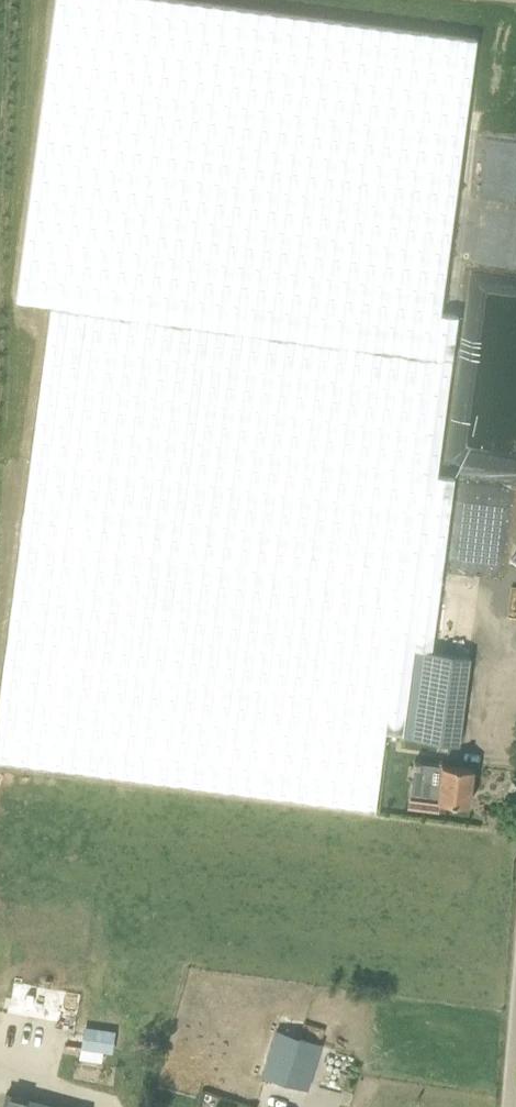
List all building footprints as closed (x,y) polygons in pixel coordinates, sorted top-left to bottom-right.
[(405,734),(416,649),(432,651),(452,480),(436,478),(458,312),(441,310),(480,40),(180,0),(55,0),(17,300),(52,304),(0,695),(0,760),(376,809),(386,732),(405,734)] [(463,480),(515,482),(515,457),(464,455),(463,480)] [(416,649),(405,734),(404,737),(458,745),(469,656),(432,651),(416,649)] [(440,784),(418,782),(413,781),(412,796),(438,799),(438,800),(469,804),(473,768),(442,764),(440,784)] [(82,1048),(113,1053),(116,1031),(85,1026),(82,1048)] [(303,1065),(311,1040),(298,1036),(290,1061),(303,1065)] [(2,1106),(55,1106),(6,1094),(2,1106)]
